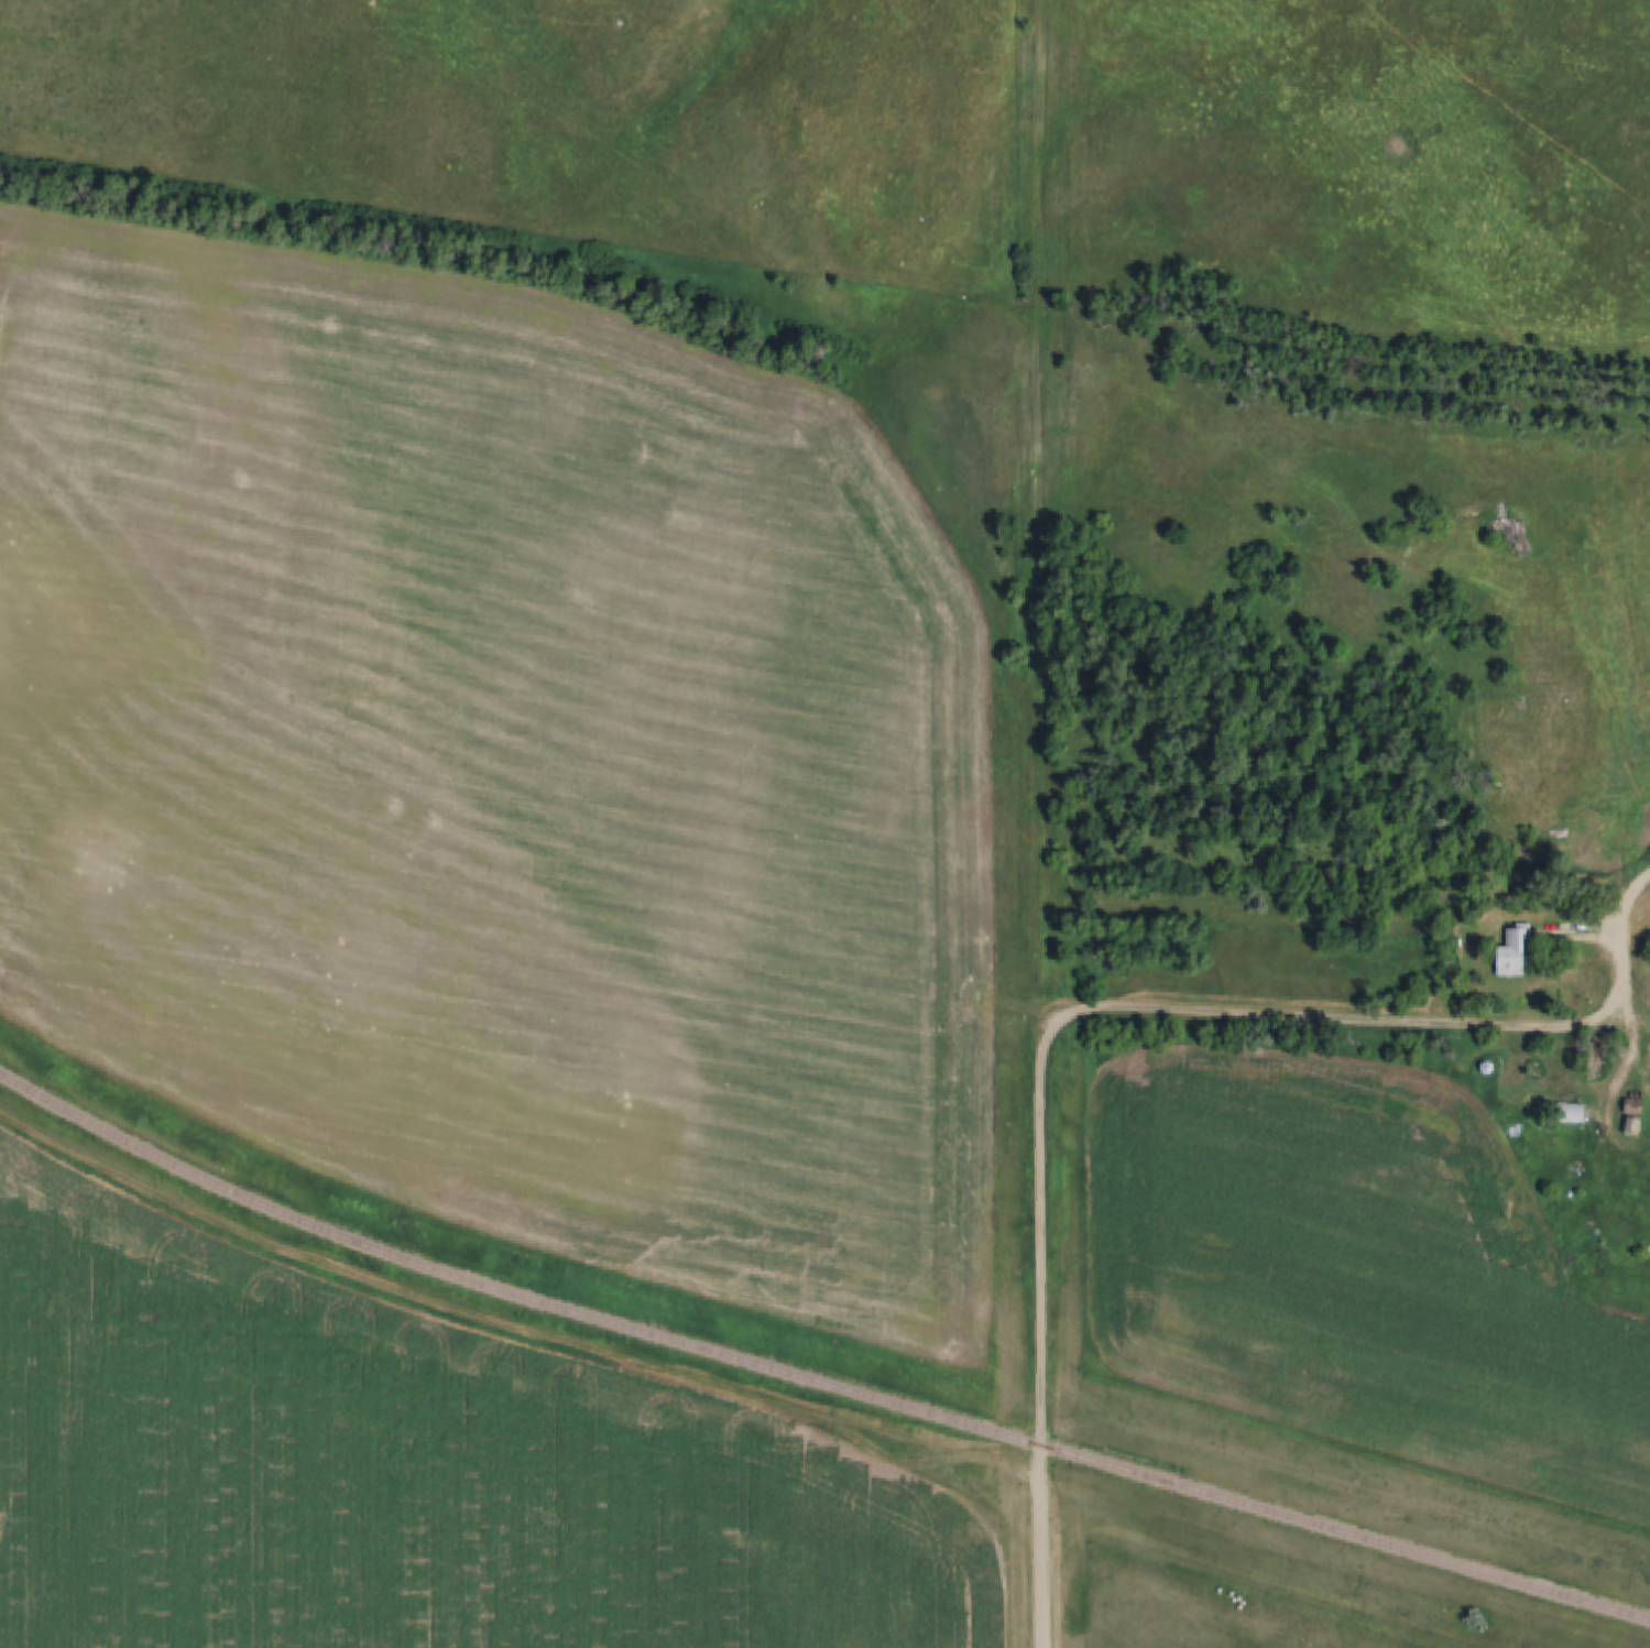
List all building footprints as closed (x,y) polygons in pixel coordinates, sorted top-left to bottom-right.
[(1526,968),(1499,968),(1499,946),(1511,946),(1511,927),(1530,927),(1530,943),(1526,943),(1526,968)] [(1495,1062),(1496,1067),(1494,1071),(1489,1072),(1485,1070),(1484,1066),(1486,1061),(1490,1060),(1495,1062)] [(1542,1065),(1544,1070),(1542,1073),(1538,1076),(1533,1073),(1532,1069),(1533,1065),(1538,1063),(1542,1065)] [(1629,1098),(1646,1100),(1644,1113),(1628,1112),(1629,1098)] [(1561,1102),(1587,1103),(1586,1123),(1559,1121),(1561,1102)] [(1630,1116),(1644,1117),(1641,1134),(1628,1132),(1630,1116)] [(1638,1121),(1624,1121),(1624,1137),(1638,1137),(1638,1121)]
